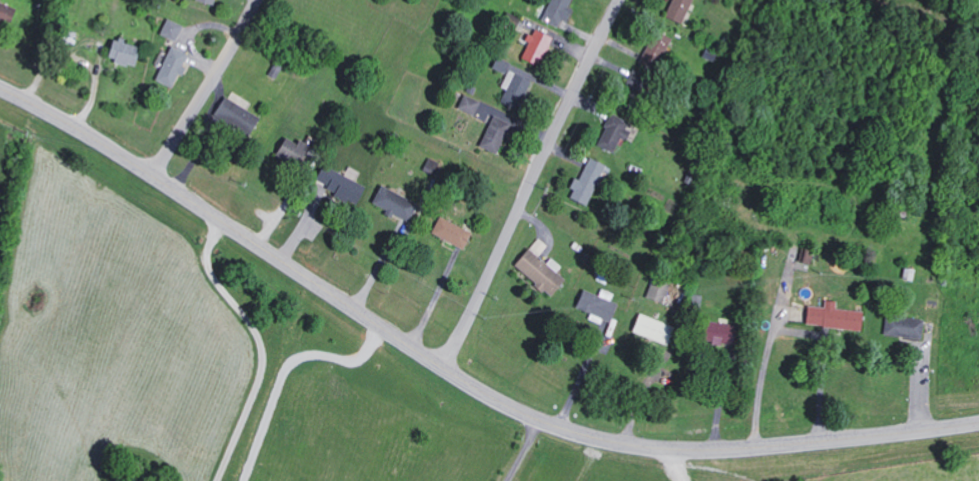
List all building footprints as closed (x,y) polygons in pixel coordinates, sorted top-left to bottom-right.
[(547,6),(541,3),(536,17),(556,26),(559,19),(565,21),(570,8),(567,6),(569,0),(549,0),(547,6)] [(689,0),(669,0),(662,16),(679,23),(689,0)] [(12,6),(0,3),(0,22),(7,23),(12,6)] [(512,30),(517,18),(504,13),(499,25),(512,30)] [(158,34),(173,41),(180,25),(165,18),(158,34)] [(518,58),(537,66),(551,36),(532,28),(518,58)] [(59,41),(73,45),(75,33),(62,30),(59,41)] [(641,57),(657,63),(668,37),(652,30),(641,57)] [(131,66),(136,47),(110,39),(104,58),(131,66)] [(186,53),(168,45),(153,80),(171,88),(186,53)] [(504,74),(509,62),(495,56),(490,68),(504,74)] [(457,108),(473,115),(479,102),(462,95),(457,108)] [(211,117),(248,134),(257,115),(220,98),(211,117)] [(619,137),(624,140),(628,130),(623,129),(627,119),(609,112),(595,145),(613,152),(619,137)] [(478,146),(496,154),(510,125),(491,116),(478,146)] [(566,196),(585,206),(605,165),(588,157),(578,179),(575,178),(566,196)] [(311,184),(355,202),(362,184),(319,166),(311,184)] [(390,214),(391,213),(404,221),(414,204),(379,184),(369,203),(390,214)] [(429,233),(462,249),(470,232),(438,216),(429,233)] [(563,278),(555,272),(560,266),(550,257),(545,263),(537,257),(546,245),(535,237),(512,267),(550,296),(563,278)] [(643,297),(660,304),(667,287),(650,280),(643,297)] [(597,295),(582,288),(573,308),(597,319),(598,318),(608,322),(616,303),(609,301),(612,294),(600,289),(597,295)] [(834,308),(834,301),(823,300),(822,306),(806,305),(804,325),(859,330),(861,311),(834,308)] [(673,327),(637,313),(630,331),(666,345),(673,327)] [(884,314),(881,334),(918,340),(921,320),(884,314)] [(731,344),(733,324),(701,321),(699,341),(731,344)]
